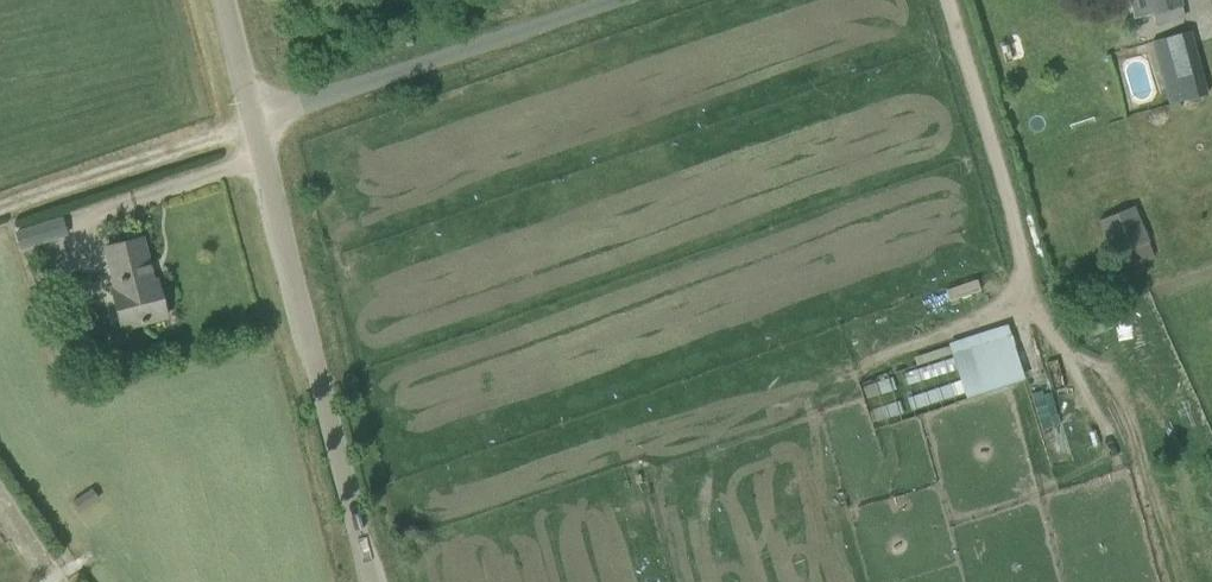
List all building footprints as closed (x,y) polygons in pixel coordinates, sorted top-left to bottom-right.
[(1153,13),(1183,5),(1182,0),(1150,0),(1153,13)] [(1192,30),(1151,41),(1157,65),(1163,86),(1169,105),(1182,101),(1210,94),(1208,90),(1203,72),(1192,30)] [(1135,207),(1101,222),(1115,254),(1149,240),(1135,207)] [(69,234),(63,216),(15,231),(21,249),(69,234)] [(113,291),(122,328),(167,316),(157,280),(153,281),(142,238),(106,247),(117,290),(113,291)] [(963,395),(1023,378),(1007,323),(947,340),(963,395)] [(93,489),(72,502),(78,512),(99,498),(93,489)]
